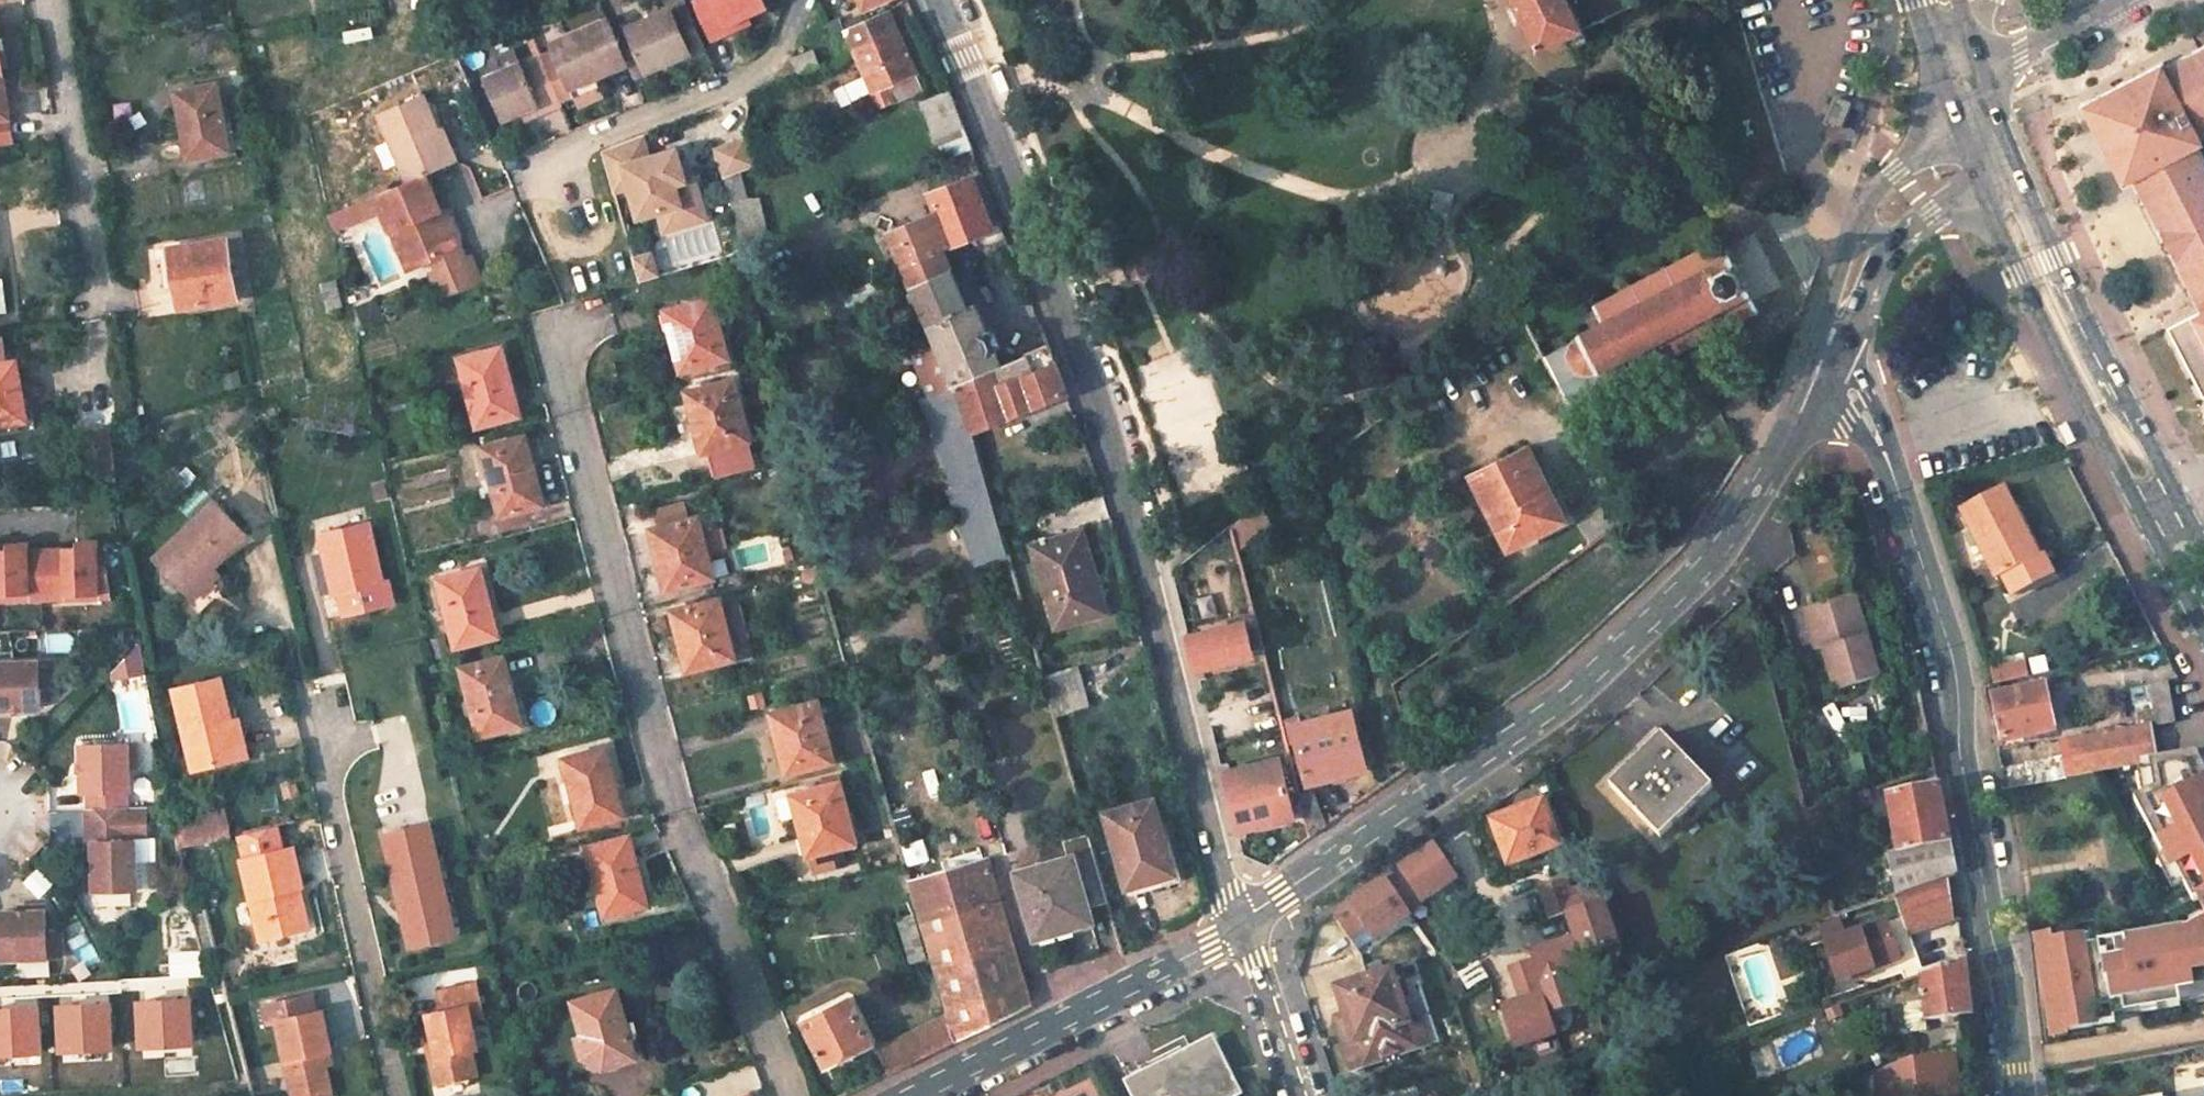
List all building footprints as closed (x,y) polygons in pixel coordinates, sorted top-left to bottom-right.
[(697,4),(712,42),(733,33),(729,24),(747,16),(766,8),(763,0),(705,0),(697,4)] [(861,3),(864,9),(883,0),(860,0),(861,3)] [(1539,49),(1575,32),(1638,1),(1637,0),(1515,0),(1539,49)] [(671,12),(629,30),(647,74),(667,65),(689,56),(691,60),(707,52),(689,9),(672,15),(671,12)] [(923,90),(887,10),(845,29),(868,79),(873,92),(880,108),(923,90)] [(747,16),(729,24),(733,33),(742,29),(751,25),(747,16)] [(610,21),(541,51),(545,60),(559,95),(572,90),(597,79),(601,77),(613,72),(629,66),(616,36),(610,21)] [(629,30),(616,36),(629,66),(635,79),(647,74),(629,30)] [(2199,145),(2203,135),(2203,134),(2203,48),(2201,50),(2203,55),(2191,61),(2169,72),(2164,63),(2084,103),(2118,171),(2125,184),(2135,179),(2184,275),(2189,285),(2196,281),(2203,296),(2203,155),(2199,145)] [(815,50),(793,59),(799,76),(822,67),(815,50)] [(523,61),(487,76),(504,117),(522,110),(539,103),(542,111),(552,107),(562,102),(559,95),(545,60),(525,67),(523,61)] [(9,117),(0,65),(0,118),(9,117)] [(576,101),(602,90),(597,79),(572,90),(576,101)] [(868,79),(851,86),(857,98),(873,92),(868,79)] [(217,83),(180,91),(188,130),(181,131),(187,161),(230,153),(217,83)] [(920,101),(934,135),(962,125),(948,90),(920,101)] [(180,91),(173,92),(181,131),(188,130),(180,91)] [(425,95),(381,113),(410,182),(426,175),(450,165),(435,130),(440,128),(425,95)] [(539,103),(522,110),(525,118),(542,111),(539,103)] [(0,118),(0,139),(12,137),(9,117),(0,118)] [(934,135),(942,155),(970,144),(962,125),(934,135)] [(440,128),(435,130),(450,165),(460,160),(453,144),(445,126),(440,128)] [(642,136),(601,151),(612,192),(628,188),(636,218),(655,213),(678,207),(679,213),(700,208),(692,179),(683,181),(673,184),(665,154),(648,158),(642,136)] [(13,143),(12,137),(0,139),(0,145),(13,143)] [(717,151),(727,177),(741,172),(756,166),(746,140),(717,151)] [(675,151),(665,154),(673,184),(683,181),(675,151)] [(741,172),(727,177),(733,203),(747,198),(741,172)] [(980,174),(928,194),(936,212),(889,233),(911,287),(913,287),(951,270),(943,250),(978,236),(983,248),(1007,238),(980,174)] [(410,182),(380,195),(386,208),(411,268),(429,260),(457,248),(462,260),(434,272),(443,294),(480,278),(454,215),(450,216),(447,208),(441,211),(426,175),(410,182)] [(386,208),(380,195),(330,216),(336,229),(386,208)] [(661,233),(704,221),(700,208),(679,213),(678,207),(655,213),(661,233)] [(1669,356),(1699,339),(1701,343),(1704,342),(1702,338),(1734,322),(1736,326),(1740,324),(1738,321),(1755,311),(1757,315),(1761,313),(1758,307),(1720,237),(1716,239),(1717,242),(1702,250),(1700,247),(1696,249),(1698,252),(1668,268),(1666,264),(1662,266),(1664,270),(1632,286),(1631,282),(1628,285),(1629,288),(1596,305),(1594,302),(1591,304),(1594,310),(1590,314),(1589,316),(1589,319),(1591,324),(1593,326),(1597,327),(1577,337),(1579,340),(1543,358),(1569,410),(1573,409),(1574,407),(1573,405),(1629,376),(1631,379),(1634,378),(1633,374),(1665,358),(1666,361),(1671,359),(1669,356)] [(227,239),(170,249),(179,307),(236,298),(227,239)] [(462,260),(457,248),(429,260),(434,272),(462,260)] [(647,255),(631,260),(635,274),(651,269),(647,255)] [(651,269),(635,274),(637,282),(654,278),(651,269)] [(951,270),(913,287),(952,385),(920,397),(954,487),(947,489),(975,563),(1006,552),(973,438),(957,383),(994,368),(1000,366),(994,353),(997,352),(1000,347),(995,333),(986,331),(965,279),(958,282),(952,270),(951,270)] [(375,298),(358,306),(367,326),(384,318),(375,298)] [(713,298),(671,309),(676,329),(673,329),(677,348),(683,370),(729,359),(713,298)] [(2202,312),(2202,311),(2167,329),(2202,398),(2203,398),(2203,311),(2202,312)] [(18,433),(17,422),(24,421),(21,408),(14,361),(4,363),(0,341),(0,435),(18,433)] [(994,368),(957,383),(973,438),(981,436),(978,426),(1067,392),(1059,370),(1049,346),(1025,356),(1031,371),(1001,383),(994,368)] [(496,350),(460,359),(477,426),(518,416),(514,401),(511,387),(505,388),(496,350)] [(734,379),(688,391),(694,413),(698,434),(702,432),(706,450),(750,438),(734,379)] [(34,430),(29,407),(21,408),(24,421),(17,422),(18,433),(34,430)] [(80,455),(83,478),(114,474),(109,436),(94,438),(96,453),(80,455)] [(524,437),(483,447),(500,515),(536,506),(527,468),(532,466),(528,451),(524,437)] [(1527,447),(1471,475),(1508,549),(1564,521),(1527,447)] [(2007,493),(1965,513),(1999,581),(2004,579),(2014,599),(2057,578),(2048,559),(2042,561),(2037,564),(2022,532),(2027,529),(2007,493)] [(215,507),(152,563),(183,597),(212,572),(247,542),(215,507)] [(1618,508),(1606,515),(1612,526),(1623,518),(1618,508)] [(699,516),(655,528),(661,547),(658,547),(663,567),(668,589),(714,577),(699,516)] [(367,523),(320,532),(324,550),(334,594),(339,593),(344,614),(370,608),(392,603),(387,580),(382,582),(367,523)] [(1185,559),(1160,577),(1167,602),(1241,561),(1233,526),(1185,559)] [(1090,529),(1037,545),(1061,625),(1106,612),(1096,577),(1104,575),(1090,529)] [(2027,529),(2022,532),(2037,564),(2042,561),(2027,529)] [(99,568),(98,541),(89,541),(80,548),(64,548),(64,568),(49,569),(50,602),(68,600),(67,596),(111,594),(106,568),(99,568)] [(43,593),(43,568),(30,569),(29,548),(28,542),(19,542),(10,548),(0,549),(0,594),(43,593)] [(64,548),(29,548),(30,569),(43,568),(43,593),(0,594),(0,604),(50,602),(49,569),(64,568),(64,548)] [(324,550),(316,552),(323,585),(331,616),(344,614),(339,593),(334,594),(324,550)] [(475,569),(440,577),(457,646),(498,635),(495,621),(491,606),(486,607),(475,569)] [(212,572),(183,597),(190,605),(218,580),(212,572)] [(1096,577),(1106,612),(1114,610),(1119,609),(1109,573),(1104,575),(1096,577)] [(1855,595),(1812,608),(1823,651),(1834,691),(1878,679),(1855,595)] [(720,599),(674,611),(679,632),(684,651),(686,650),(692,670),(735,658),(720,599)] [(1812,608),(1803,610),(1815,654),(1823,651),(1812,608)] [(1187,622),(1172,622),(1184,670),(1195,667),(1196,669),(1252,654),(1244,622),(1202,632),(1201,627),(1189,630),(1187,622)] [(504,657),(463,667),(480,735),(517,726),(507,689),(512,687),(508,673),(504,657)] [(0,663),(0,716),(9,716),(24,716),(23,709),(41,708),(40,686),(54,685),(53,661),(0,663)] [(2022,662),(1988,667),(1990,683),(2025,678),(2022,662)] [(1065,711),(1093,703),(1082,665),(1054,672),(1065,711)] [(223,677),(176,687),(194,767),(235,757),(225,715),(231,713),(223,677)] [(2043,680),(1991,692),(2000,730),(2003,742),(2038,735),(2037,730),(2053,727),(2043,680)] [(2166,685),(2149,689),(2156,725),(2174,722),(2170,703),(2166,685)] [(819,702),(774,713),(779,732),(776,733),(781,752),(787,772),(833,761),(819,702)] [(1352,708),(1294,722),(1308,780),(1366,765),(1352,708)] [(231,713),(225,715),(235,757),(248,754),(238,712),(231,713)] [(2149,726),(2062,742),(2067,776),(2155,761),(2149,726)] [(1661,737),(1611,787),(1660,838),(1712,788),(1661,737)] [(136,743),(80,744),(81,769),(81,792),(86,791),(87,809),(125,808),(125,790),(128,790),(128,767),(136,767),(136,743)] [(601,751),(566,760),(583,827),(623,816),(616,787),(611,788),(606,770),(601,751)] [(2197,755),(2191,756),(2203,782),(2203,768),(2197,755)] [(2151,764),(2155,791),(2136,801),(2165,858),(2170,855),(2193,902),(2199,900),(2203,910),(2203,782),(2191,756),(2151,764)] [(1278,758),(1221,773),(1236,829),(1293,815),(1278,758)] [(2008,790),(2035,785),(2031,766),(2004,770),(2008,790)] [(839,783),(793,795),(798,817),(804,838),(807,837),(812,856),(855,845),(839,783)] [(1939,787),(1886,796),(1897,853),(1887,855),(1897,897),(1949,879),(1957,877),(1947,827),(1939,787)] [(1154,803),(1107,815),(1127,889),(1174,876),(1154,803)] [(1542,805),(1492,823),(1507,863),(1556,847),(1542,805)] [(87,809),(85,809),(86,825),(86,842),(91,842),(92,890),(135,889),(133,840),(128,840),(127,808),(125,808),(87,809)] [(227,809),(174,820),(179,847),(233,835),(227,809)] [(412,951),(465,938),(435,819),(382,832),(412,951)] [(1067,858),(1018,871),(1035,936),(1090,920),(1087,908),(1107,901),(1088,834),(1063,841),(1067,858)] [(629,838),(588,848),(606,915),(642,907),(632,868),(637,867),(633,854),(629,838)] [(296,848),(244,860),(264,942),(307,933),(296,887),(305,886),(300,866),(296,848)] [(1357,903),(1335,917),(1351,940),(1366,930),(1375,944),(1413,919),(1411,915),(1459,883),(1436,849),(1365,897),(1357,903)] [(987,858),(907,881),(947,1015),(954,1041),(1030,1004),(987,858)] [(1897,897),(1895,898),(1908,935),(1952,920),(1949,879),(1897,897)] [(1521,1002),(1497,1010),(1510,1047),(1556,1032),(1549,1012),(1576,1002),(1567,974),(1582,969),(1579,958),(1620,942),(1598,881),(1575,890),(1577,894),(1571,896),(1566,881),(1538,891),(1548,919),(1564,914),(1572,940),(1529,954),(1532,961),(1509,968),(1521,1002)] [(0,914),(0,957),(0,961),(62,959),(61,934),(47,935),(46,913),(22,913),(0,914)] [(1884,919),(1839,930),(1835,917),(1810,924),(1826,984),(1896,966),(1884,919)] [(2184,931),(2184,929),(2125,939),(2125,940),(2100,944),(2098,934),(2053,942),(2054,949),(2040,951),(2043,975),(2050,974),(2053,998),(2048,999),(2051,1023),(2065,1021),(2067,1029),(2115,1021),(2112,1004),(2203,989),(2203,921),(2184,931)] [(2054,949),(2053,942),(2038,943),(2040,951),(2054,949)] [(19,977),(55,975),(54,960),(18,962),(19,977)] [(1966,963),(1922,978),(1926,1021),(1971,1016),(1969,993),(1966,963)] [(1343,1013),(1354,1039),(1343,1043),(1352,1070),(1427,1044),(1418,1019),(1411,1022),(1399,991),(1406,989),(1398,967),(1335,989),(1343,1013)] [(2043,975),(2048,999),(2053,998),(2050,974),(2043,975)] [(480,987),(439,997),(443,1015),(430,1019),(435,1044),(439,1058),(431,1060),(434,1075),(437,1090),(477,1080),(472,1055),(481,1053),(474,1020),(487,1017),(480,987)] [(617,988),(572,999),(582,1033),(579,1034),(589,1066),(618,1057),(619,1059),(636,1054),(617,988)] [(848,999),(803,1021),(814,1043),(825,1066),(870,1044),(848,999)] [(326,1011),(279,1022),(295,1095),(335,1095),(328,1066),(325,1051),(332,1050),(335,1049),(331,1031),(326,1011)] [(1334,1017),(1343,1043),(1354,1039),(1343,1013),(1334,1017)] [(947,1015),(902,1038),(914,1061),(954,1041),(947,1015)] [(2053,1031),(2067,1029),(2065,1021),(2051,1023),(2053,1031)] [(902,1038),(878,1050),(890,1073),(914,1061),(902,1038)] [(1126,1081),(1132,1095),(1232,1095),(1236,1094),(1209,1041),(1165,1063),(1126,1081)] [(435,1044),(427,1046),(431,1060),(439,1058),(435,1044)] [(335,1064),(332,1050),(325,1051),(328,1066),(335,1064)] [(1923,1059),(1881,1073),(1879,1095),(1957,1095),(1953,1056),(1923,1059)] [(2166,1088),(2132,1095),(2167,1095),(2166,1088)]
